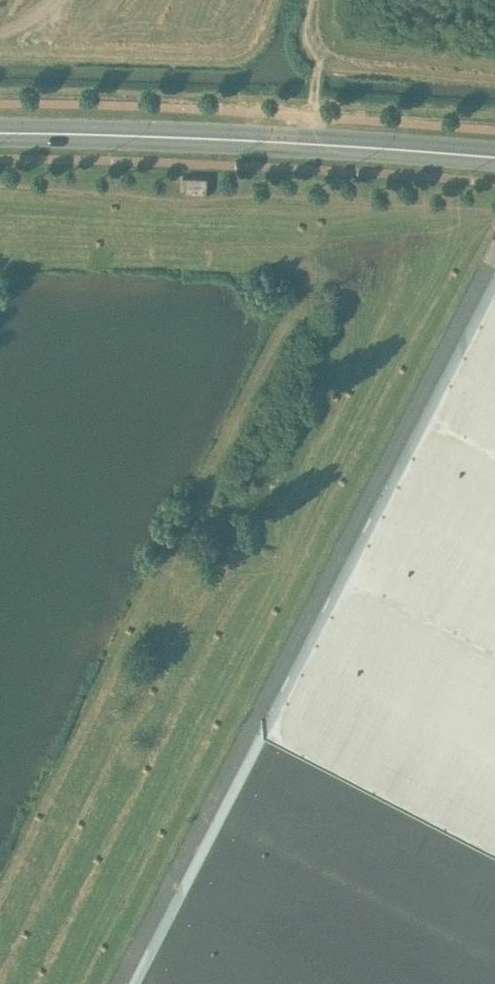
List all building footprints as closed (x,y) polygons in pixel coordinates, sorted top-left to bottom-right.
[(207,177),(185,176),(185,192),(206,193),(207,177)] [(264,720),(261,719),(264,721),(128,983),(494,983),(494,271),(264,720)]
